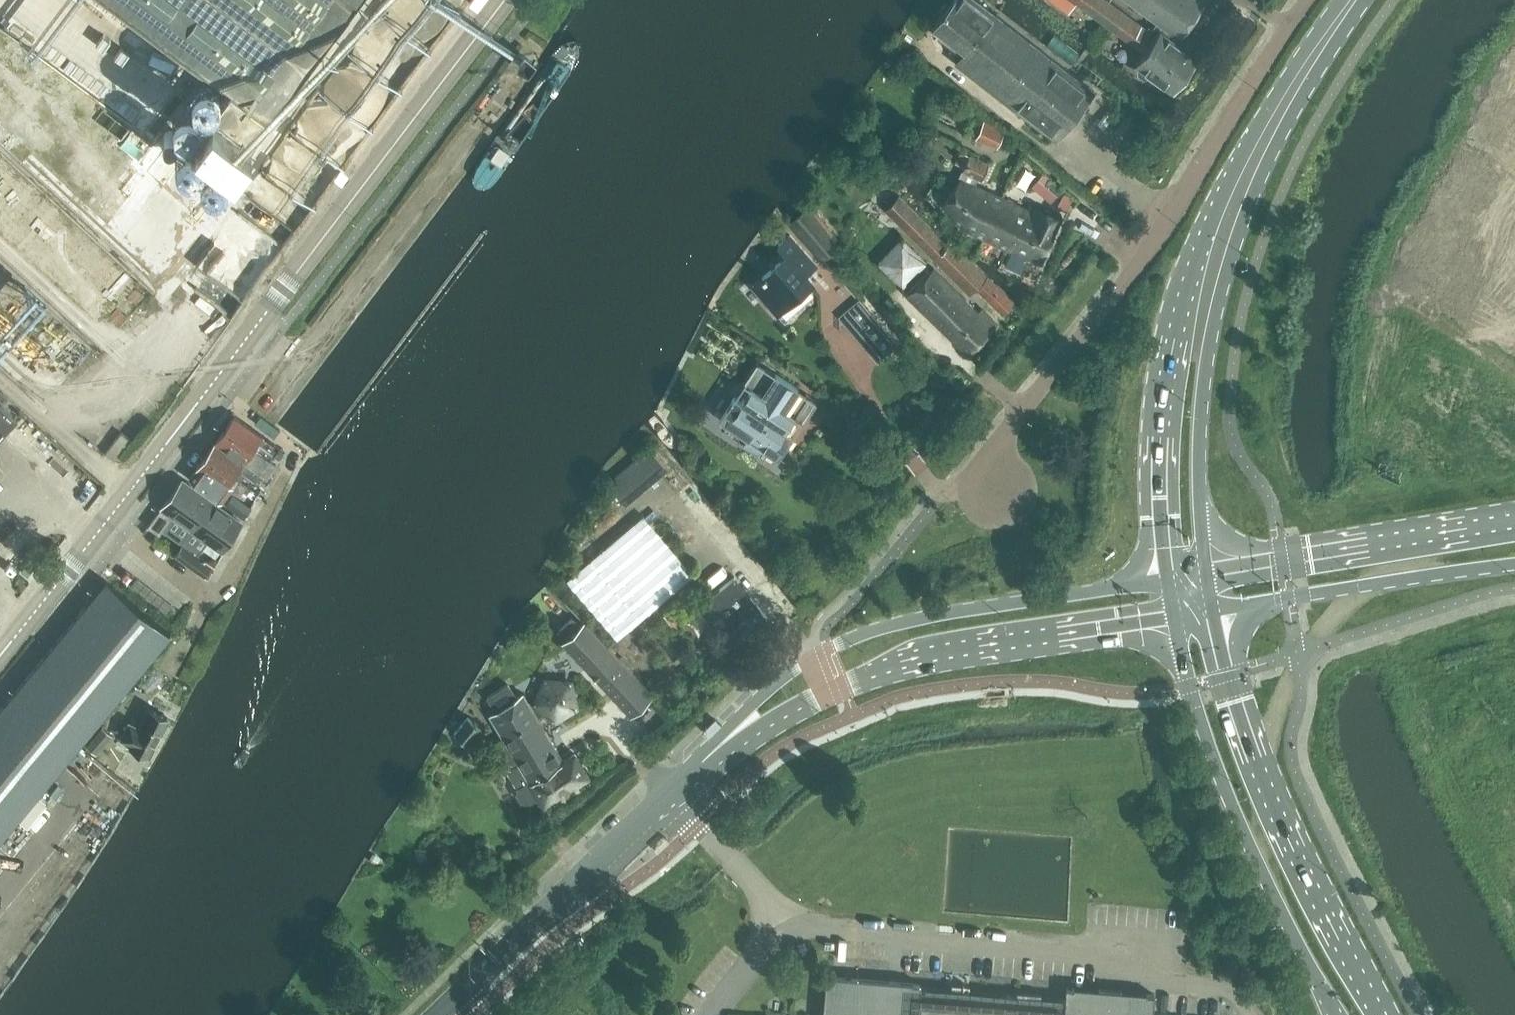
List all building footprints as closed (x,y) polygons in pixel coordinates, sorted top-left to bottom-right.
[(230,88),(195,136),(234,165),(358,0),(110,0),(230,88)] [(1057,139),(1095,90),(979,0),(953,0),(934,25),(965,49),(956,61),(1057,139)] [(1156,22),(1152,28),(1149,25),(1148,27),(1110,0),(1054,0),(1069,11),(1077,1),(1145,50),(1136,62),(1138,64),(1138,71),(1144,75),(1151,73),(1173,89),(1198,55),(1168,34),(1170,32),(1156,22)] [(1156,22),(1170,32),(1171,30),(1179,36),(1204,2),(1201,0),(1129,0),(1157,21),(1156,22)] [(33,303),(80,253),(101,272),(19,360),(58,395),(81,370),(86,374),(87,372),(99,360),(100,358),(96,354),(139,308),(123,293),(205,204),(0,14),(0,272),(33,303)] [(985,118),(977,135),(998,145),(1006,127),(985,118)] [(976,184),(979,177),(982,178),(989,162),(970,153),(963,169),(959,178),(961,178),(943,203),(963,227),(1012,249),(1005,264),(1021,271),(1028,257),(1042,263),(1061,216),(1031,204),(1029,209),(976,184)] [(1050,178),(1046,183),(1058,194),(1063,188),(1050,178)] [(885,208),(970,293),(977,286),(1003,312),(1014,300),(952,239),(948,244),(929,224),(899,194),(885,208)] [(755,266),(735,284),(754,305),(764,297),(778,313),(814,281),(806,273),(817,264),(791,234),(780,243),(789,254),(763,275),(755,266)] [(982,307),(979,310),(934,266),(908,293),(969,352),(997,322),(982,307)] [(873,313),(860,297),(839,315),(852,331),(873,313)] [(899,343),(887,328),(865,346),(878,361),(899,343)] [(725,410),(720,417),(728,422),(749,437),(744,444),(759,454),(764,447),(778,456),(789,441),(792,437),(784,432),(796,415),(786,409),(800,388),(775,372),(766,365),(752,386),(742,400),(735,395),(725,410)] [(16,416),(0,401),(0,434),(16,416)] [(234,417),(226,427),(253,446),(257,442),(280,457),(283,452),(284,450),(283,449),(282,448),(263,433),(241,419),(236,415),(235,414),(234,417)] [(226,427),(216,441),(261,473),(267,477),(272,469),(270,467),(274,461),(253,446),(226,427)] [(105,452),(115,459),(131,438),(121,431),(105,452)] [(216,441),(206,455),(233,474),(239,478),(240,479),(245,473),(256,480),(261,473),(216,441)] [(650,447),(608,482),(627,504),(668,468),(650,447)] [(195,471),(190,478),(222,501),(234,485),(239,478),(233,474),(206,455),(195,471)] [(182,481),(149,527),(161,535),(174,517),(192,529),(211,501),(182,481)] [(233,493),(226,503),(232,508),(244,516),(249,510),(251,507),(233,493)] [(192,529),(182,542),(184,544),(198,554),(208,540),(223,550),(241,521),(211,501),(192,529)] [(644,514),(567,579),(618,637),(695,573),(644,514)] [(184,544),(176,554),(205,575),(212,564),(198,554),(184,544)] [(708,597),(745,643),(772,621),(735,575),(708,597)] [(75,749),(79,744),(114,701),(170,633),(107,581),(106,581),(106,580),(0,709),(0,839),(75,749)] [(573,617),(560,629),(567,637),(563,641),(631,714),(652,694),(653,693),(585,621),(580,625),(573,617)] [(718,643),(711,648),(717,655),(723,650),(718,643)] [(719,658),(706,669),(710,673),(722,663),(719,658)] [(508,683),(488,696),(497,710),(490,714),(504,736),(519,762),(508,768),(507,769),(519,788),(517,792),(522,799),(528,801),(539,795),(544,804),(567,789),(589,775),(575,752),(563,759),(543,726),(552,716),(554,717),(555,718),(575,706),(576,705),(570,682),(570,681),(546,679),(546,680),(536,701),(537,702),(546,711),(539,719),(524,692),(517,696),(508,683)] [(129,746),(147,755),(166,719),(149,709),(139,728),(129,723),(121,738),(130,744),(129,746)] [(468,716),(455,732),(469,744),(482,727),(468,716)] [(86,745),(97,754),(112,735),(101,726),(86,745)] [(39,794),(19,819),(28,826),(48,802),(39,794)] [(1155,993),(1067,986),(1066,998),(964,990),(964,984),(952,983),(952,989),(921,987),(921,983),(833,976),(827,975),(824,1014),(1153,1014),(1155,993)]
